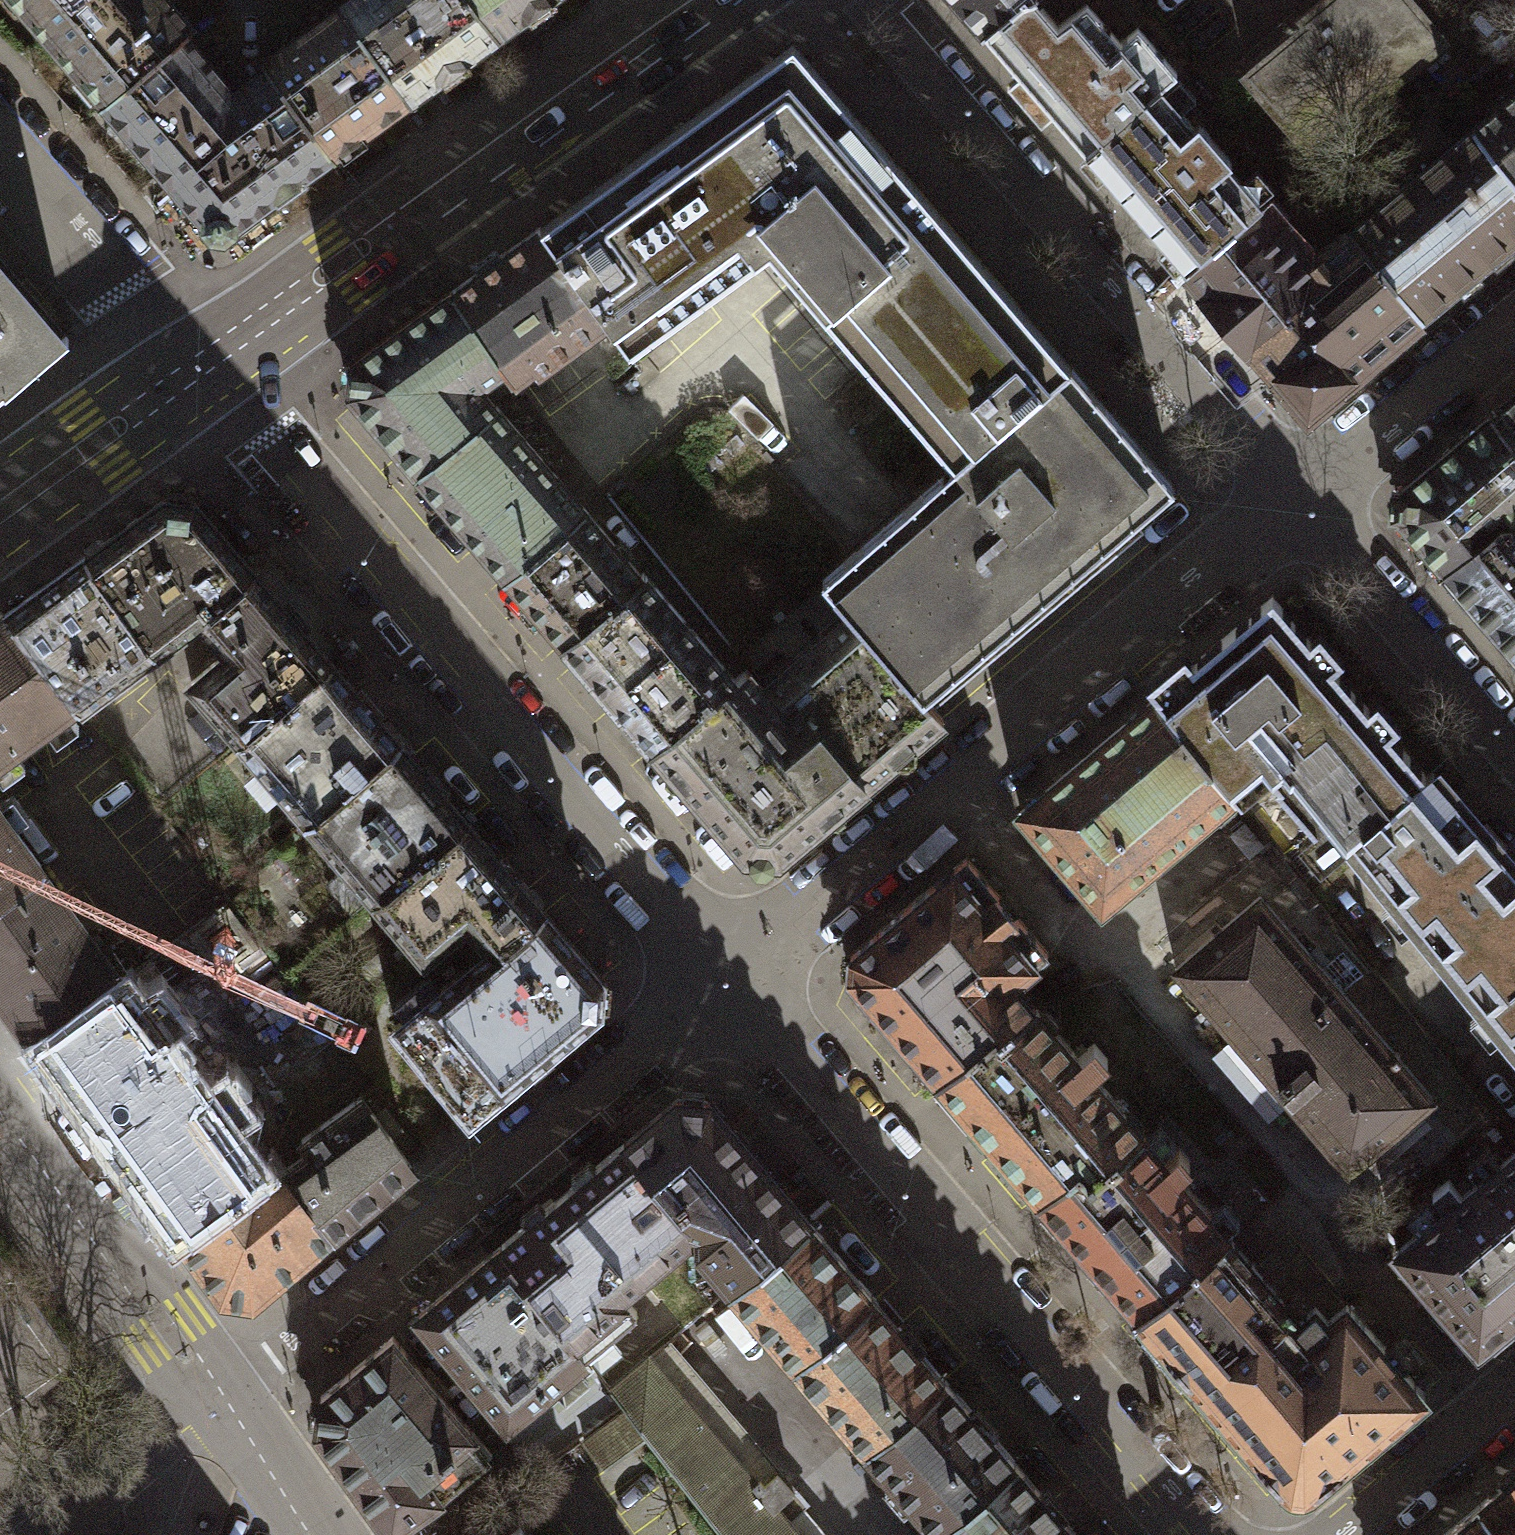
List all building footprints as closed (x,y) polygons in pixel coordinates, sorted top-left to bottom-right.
[(103,104),(184,35),(192,28),(167,0),(14,0),(103,104)] [(340,6),(408,100),(497,36),(470,0),(348,0),(340,6)] [(546,0),(470,0),(497,36),(546,0)] [(985,34),(1025,0),(955,0),(985,34)] [(985,34),(1085,152),(1160,88),(1177,74),(1137,28),(1120,43),(1086,3),(1058,26),(1036,0),(1025,0),(985,34)] [(1250,75),(1311,148),(1439,41),(1404,0),(1332,0),(1305,22),(1308,26),(1250,75)] [(332,155),(408,100),(340,6),(263,61),(266,66),(332,155)] [(232,90),(184,35),(103,104),(204,222),(203,228),(211,237),(218,238),(224,238),(234,231),(235,225),(332,155),(266,66),(232,90)] [(770,248),(889,158),(796,36),(539,230),(607,320),(632,352),(770,248)] [(1170,100),(1160,88),(1085,152),(1096,165),(1186,269),(1260,206),(1261,205),(1228,166),(1232,162),(1199,123),(1194,127),(1170,100)] [(1514,180),(1514,94),(1473,129),(1514,180)] [(1423,317),(1514,239),(1514,180),(1473,129),(1351,230),(1356,237),(1423,317)] [(889,158),(770,248),(954,465),(1069,367),(889,158)] [(1287,312),(1313,290),(1315,274),(1309,267),(1311,265),(1260,206),(1186,269),(1208,295),(1202,300),(1226,327),(1232,322),(1254,348),(1291,316),(1287,312)] [(451,291),(514,379),(532,366),(536,371),(607,320),(539,230),(451,291)] [(1315,274),(1313,290),(1287,312),(1291,316),(1254,348),(1308,412),(1368,362),(1373,368),(1401,345),(1396,339),(1423,317),(1356,237),(1329,259),(1325,253),(1311,265),(1309,267),(1315,274)] [(61,343),(0,271),(0,394),(61,343)] [(514,379),(451,291),(347,366),(345,387),(417,471),(495,405),(490,398),(514,379)] [(1069,367),(954,465),(821,578),(851,613),(924,698),(1172,486),(1069,367)] [(1514,443),(1514,395),(1505,403),(1491,415),(1514,443)] [(495,405),(417,471),(493,559),(507,575),(585,509),(571,493),(495,405)] [(1402,491),(1402,493),(1392,492),(1391,514),(1400,515),(1400,518),(1445,571),(1508,518),(1510,520),(1514,516),(1514,443),(1491,415),(1402,491)] [(98,547),(86,556),(155,652),(199,618),(253,572),(194,501),(165,498),(98,547)] [(585,509),(507,575),(564,643),(642,576),(585,509)] [(1510,520),(1508,518),(1445,571),(1514,653),(1514,526),(1510,520)] [(155,652),(86,556),(73,565),(5,615),(73,702),(77,708),(155,652)] [(253,572),(199,618),(209,629),(227,651),(191,682),(240,740),(331,662),(325,655),(263,584),(253,572)] [(642,576),(564,643),(654,747),(734,678),(645,574),(642,576)] [(1345,846),(1353,840),(1427,777),(1425,775),(1390,734),(1400,726),(1377,699),(1368,708),(1333,668),(1343,659),(1320,632),(1310,640),(1273,596),(1193,663),(1185,653),(1147,686),(1156,697),(1155,698),(1234,796),(1236,794),(1242,801),(1271,776),(1272,778),(1282,769),(1288,776),(1276,786),(1315,832),(1325,823),(1345,846)] [(734,678),(654,747),(761,873),(942,719),(924,698),(851,613),(764,688),(746,668),(734,678)] [(5,615),(0,618),(0,756),(73,702),(5,615)] [(331,662),(240,740),(308,819),(399,741),(331,662)] [(1101,909),(1234,796),(1155,698),(1019,812),(1101,909)] [(399,741),(308,819),(375,898),(466,820),(399,741)] [(1353,840),(1514,1036),(1514,867),(1431,770),(1425,775),(1427,777),(1353,840)] [(39,866),(41,865),(0,809),(0,895),(39,866)] [(375,898),(424,955),(467,919),(490,946),(492,944),(498,950),(544,911),(466,820),(375,898)] [(966,856),(850,955),(849,974),(938,1078),(995,1030),(1000,1035),(1024,1015),(1004,990),(1048,953),(966,856)] [(0,895),(0,989),(36,1038),(120,978),(48,878),(39,866),(0,895)] [(1260,898),(1177,969),(1348,1168),(1431,1097),(1260,898)] [(599,1008),(602,979),(544,911),(498,950),(492,944),(490,946),(394,1027),(471,1117),(599,1008)] [(120,978),(36,1038),(53,1061),(69,1084),(176,1231),(249,1179),(266,1167),(158,1019),(138,991),(125,974),(120,978)] [(995,1030),(938,1078),(1039,1197),(1080,1162),(1092,1176),(1143,1133),(1092,1073),(1108,1059),(1094,1043),(1078,1056),(1035,1006),(1024,1015),(1000,1035),(995,1030)] [(409,1167),(410,1162),(361,1095),(301,1139),(309,1151),(285,1169),(331,1233),(409,1167)] [(623,1144),(688,1220),(688,1224),(702,1230),(705,1235),(702,1247),(734,1285),(809,1221),(708,1101),(678,1098),(623,1144)] [(1080,1162),(1039,1197),(1138,1313),(1230,1234),(1178,1173),(1190,1162),(1180,1151),(1168,1161),(1143,1133),(1092,1176),(1080,1162)] [(688,1220),(623,1144),(500,1247),(584,1355),(635,1312),(620,1293),(688,1235),(688,1224),(688,1220)] [(1514,1317),(1514,1152),(1396,1251),(1478,1349),(1514,1317)] [(251,1300),(331,1233),(285,1169),(256,1189),(249,1179),(176,1231),(222,1296),(251,1300)] [(809,1221),(734,1285),(731,1287),(795,1361),(873,1295),(809,1221)] [(1282,1483),(1313,1486),(1424,1392),(1346,1301),(1328,1316),(1315,1302),(1299,1315),(1230,1234),(1138,1313),(1282,1483)] [(584,1355),(500,1247),(419,1315),(507,1419),(584,1355)] [(873,1295),(795,1361),(807,1376),(867,1445),(944,1379),(885,1310),(873,1295)] [(492,1455),(393,1336),(321,1397),(317,1427),(391,1530),(434,1498),(437,1502),(492,1455)] [(611,1388),(726,1534),(741,1534),(776,1505),(776,1506),(795,1491),(779,1471),(765,1482),(760,1477),(755,1482),(650,1356),(611,1388)] [(944,1379),(867,1445),(937,1527),(1015,1461),(944,1379)] [(624,1408),(583,1438),(605,1468),(647,1438),(624,1408)] [(937,1527),(944,1534),(1078,1534),(1015,1461),(937,1527)] [(1479,1503),(1505,1534),(1514,1534),(1514,1473),(1479,1503)] [(1479,1503),(1441,1534),(1505,1534),(1479,1503)] [(741,1534),(801,1534),(776,1506),(776,1505),(741,1534)]
